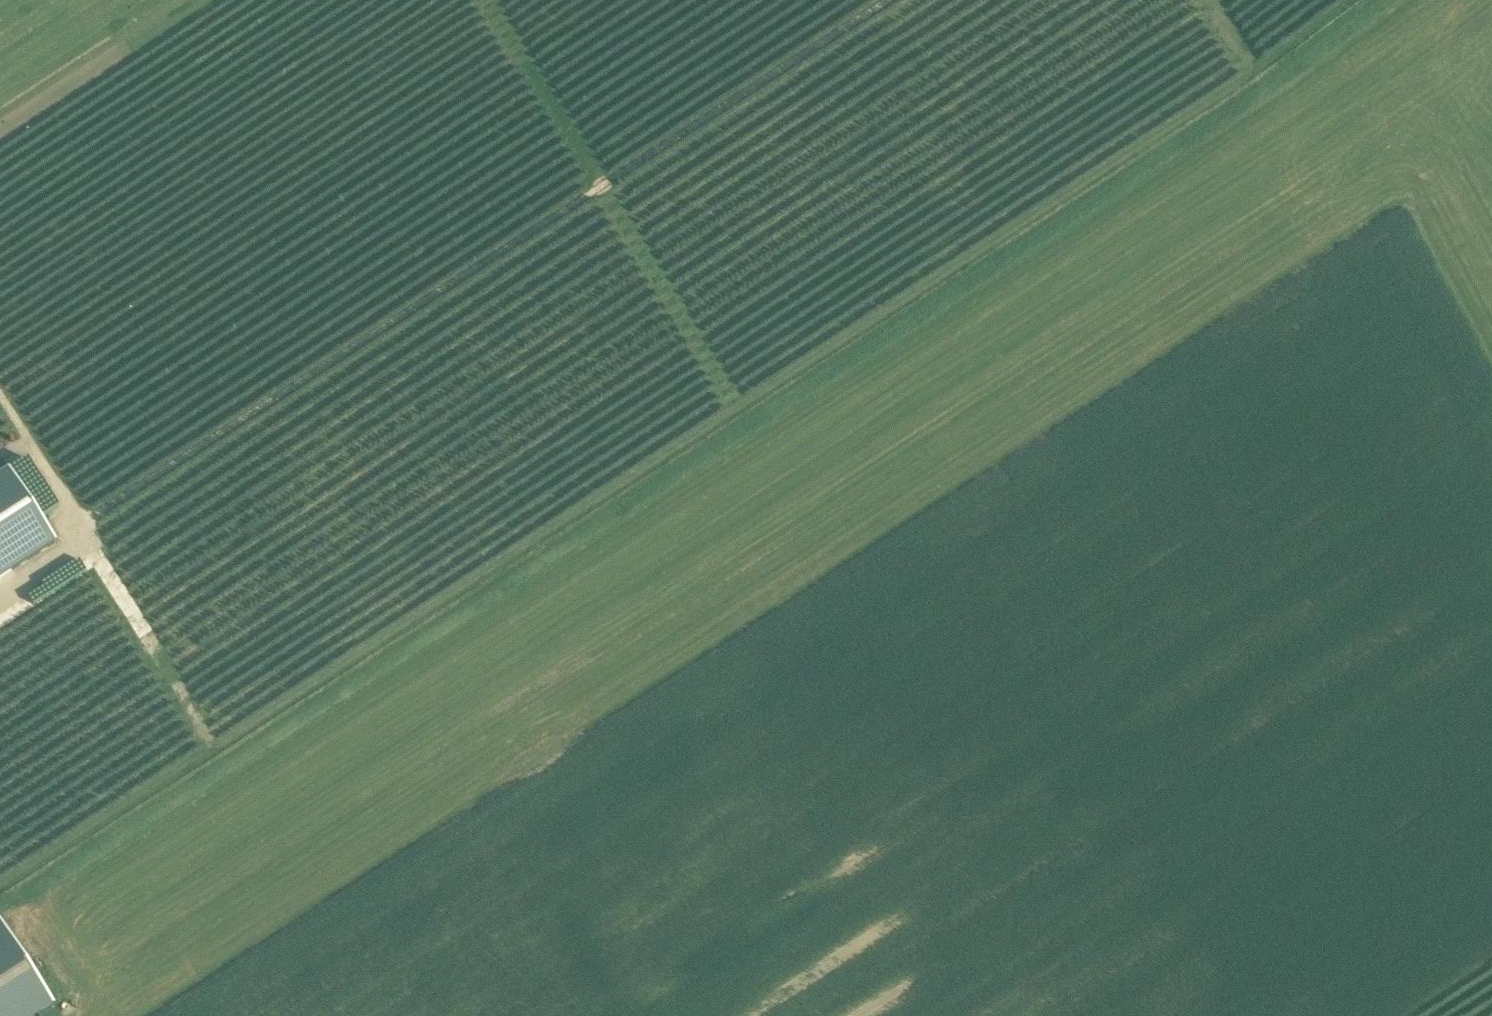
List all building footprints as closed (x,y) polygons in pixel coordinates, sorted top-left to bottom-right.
[(55,544),(8,471),(0,477),(0,579),(55,544)] [(54,1003),(1,920),(0,921),(0,1015),(33,1015),(54,1003)]
